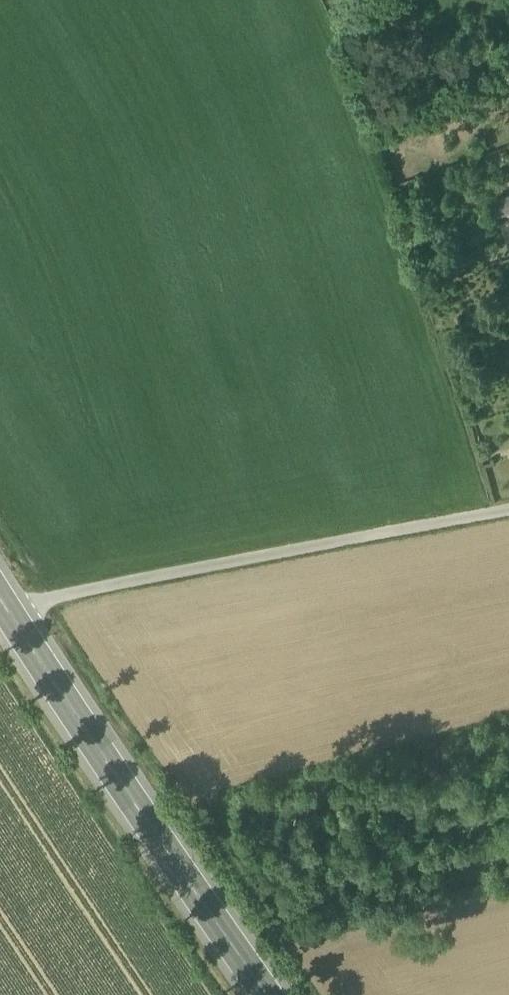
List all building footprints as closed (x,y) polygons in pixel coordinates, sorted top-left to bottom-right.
[(498,212),(508,209),(508,193),(493,198),(498,212)]
